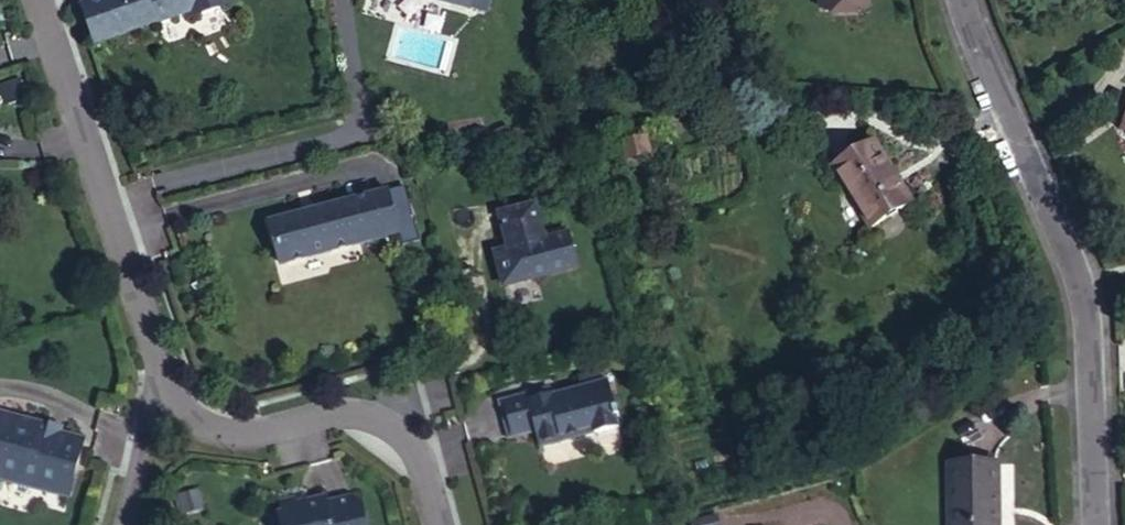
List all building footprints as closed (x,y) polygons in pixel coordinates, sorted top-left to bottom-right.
[(93,2),(83,6),(96,45),(192,12),(193,16),(228,4),(226,0),(118,0),(95,8),(93,2)] [(642,137),(619,143),(623,159),(647,153),(642,137)] [(871,227),(910,203),(872,142),(834,165),(871,227)] [(400,234),(389,191),(270,222),(281,265),(400,234)] [(504,286),(577,267),(568,234),(544,241),(534,205),(500,214),(506,235),(510,234),(514,249),(496,254),(504,286)] [(620,432),(619,427),(606,381),(566,392),(563,397),(553,399),(550,388),(499,402),(509,439),(537,431),(541,448),(593,433),(594,438),(599,437),(620,432)] [(49,428),(0,414),(0,478),(69,496),(84,441),(48,432),(49,428)] [(950,466),(951,524),(998,524),(997,466),(950,466)] [(352,496),(309,506),(306,495),(280,502),(283,513),(280,513),(283,524),(366,524),(360,501),(352,496)]
